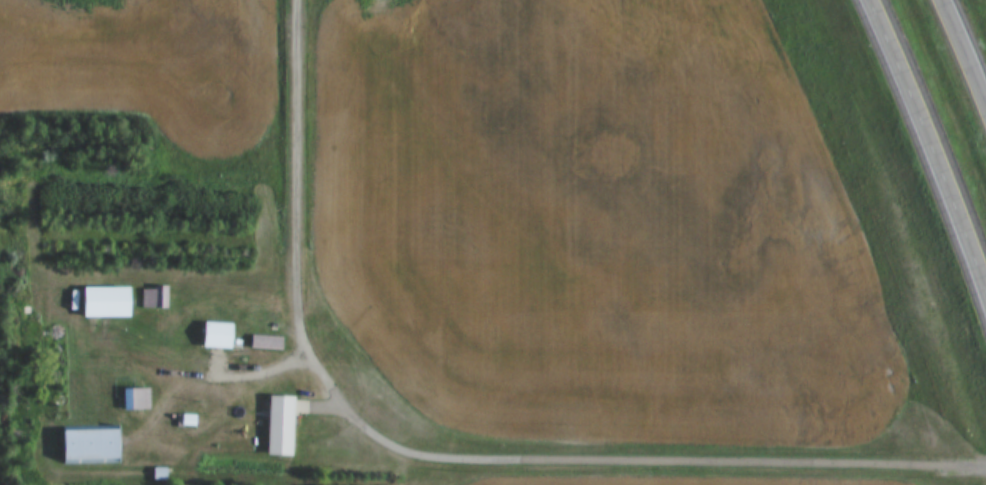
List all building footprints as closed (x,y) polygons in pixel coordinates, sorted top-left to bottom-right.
[(142,287),(142,309),(166,309),(166,287),(142,287)] [(131,288),(83,288),(83,318),(131,318),(131,288)] [(233,323),(203,323),(203,348),(233,348),(233,323)] [(282,350),(282,336),(252,336),(252,350),(282,350)] [(150,388),(123,388),(123,410),(150,410),(150,388)] [(294,396),(269,396),(268,456),(293,457),(294,396)] [(63,463),(120,463),(120,426),(63,426),(63,463)]
